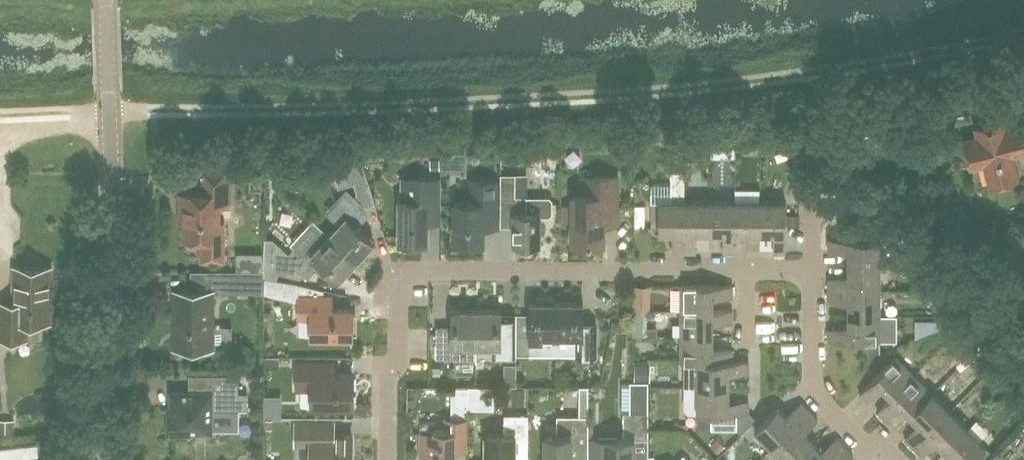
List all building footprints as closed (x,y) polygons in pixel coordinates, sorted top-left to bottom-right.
[(976,128),(978,136),(965,139),(971,167),(985,163),(990,185),(1017,179),(1012,157),(1023,154),(1023,124),(1005,129),(1003,121),(976,128)] [(735,144),(710,144),(710,159),(735,159),(735,144)] [(466,154),(442,154),(442,160),(442,171),(466,171),(466,154)] [(430,171),(442,171),(442,160),(429,160),(430,171)] [(338,224),(329,235),(356,261),(363,254),(374,242),(356,226),(366,216),(363,207),(375,203),(362,162),(331,164),(338,188),(353,183),(357,194),(355,196),(346,188),(324,211),(338,224)] [(684,253),(685,202),(685,171),(671,171),(671,184),(651,184),(651,202),(659,202),(659,228),(659,233),(672,233),(672,253),(684,253)] [(502,207),(502,208),(515,208),(515,228),(515,243),(517,243),(540,243),(540,217),(550,217),(553,214),(553,204),(553,199),(550,196),(529,196),(515,196),(515,173),(502,173),(502,207)] [(515,196),(529,196),(529,173),(515,173),(515,196)] [(572,195),(572,204),(562,204),(562,221),(572,221),(572,244),(603,243),(603,224),(618,224),(618,209),(618,177),(595,177),(595,174),(582,175),(582,195),(572,195)] [(185,239),(202,239),(202,261),(214,261),(224,261),(224,238),(218,238),(218,205),(229,205),(228,176),(222,176),(206,176),(206,195),(180,195),(180,212),(185,212),(185,239)] [(442,177),(399,177),(400,235),(400,242),(424,242),(429,242),(429,221),(442,221),(442,206),(442,177)] [(484,206),(497,207),(498,181),(472,181),(471,201),(455,201),(455,206),(455,242),(484,242),(484,231),(484,206)] [(760,189),(735,189),(735,202),(760,202),(760,189)] [(710,234),(710,202),(685,202),(684,253),(697,253),(697,234),(710,234)] [(735,254),(735,202),(710,202),(710,234),(723,234),(723,254),(735,254)] [(760,235),(760,202),(735,202),(735,254),(747,254),(747,235),(760,235)] [(760,202),(760,235),(773,235),(773,254),(786,254),(786,227),(786,215),(786,202),(760,202)] [(497,231),(497,207),(484,206),(484,231),(497,231)] [(645,206),(635,206),(635,209),(635,228),(645,228),(645,206)] [(885,206),(868,216),(875,228),(894,218),(885,206)] [(515,208),(502,208),(502,228),(515,228),(515,208)] [(786,227),(800,227),(800,215),(786,215),(786,227)] [(307,259),(329,235),(313,221),(290,246),(293,249),(294,247),(307,259)] [(265,273),(265,276),(275,278),(276,272),(300,278),(302,275),(307,279),(315,270),(320,275),(322,275),(327,271),(338,281),(355,263),(356,261),(329,235),(307,259),(294,247),(293,249),(287,255),(273,241),(265,241),(265,255),(265,273)] [(849,265),(880,264),(880,239),(828,240),(829,252),(848,251),(849,265)] [(894,251),(894,264),(910,264),(910,251),(894,251)] [(265,273),(265,255),(237,255),(236,273),(265,273)] [(881,290),(880,279),(880,264),(849,265),(849,279),(829,279),(829,291),(881,290)] [(44,339),(44,322),(49,322),(50,268),(14,267),(14,303),(0,303),(0,339),(44,339)] [(212,291),(211,295),(265,295),(265,276),(265,273),(236,273),(214,272),(190,272),(190,291),(212,291)] [(275,278),(265,276),(265,295),(299,304),(299,297),(324,296),(324,289),(275,278)] [(632,286),(632,311),(646,311),(649,311),(649,286),(632,286)] [(681,311),(713,311),(713,299),(732,299),(732,286),(725,286),(719,286),(681,286),(681,311)] [(849,316),(881,315),(881,290),(829,291),(829,302),(849,302),(849,316)] [(173,291),(172,348),(200,348),(210,348),(211,327),(211,295),(212,291),(190,291),(173,291)] [(945,294),(932,294),(933,312),(945,311),(945,294)] [(298,320),(310,319),(310,336),(353,336),(353,321),(353,310),(333,310),(333,296),(324,296),(299,297),(299,304),(298,320)] [(556,355),(556,302),(554,302),(554,300),(552,298),(538,298),(536,300),(536,302),(530,302),(529,314),(529,330),(517,330),(516,355),(529,355),(556,355)] [(556,302),(556,355),(584,355),(584,359),(594,359),(594,356),(596,356),(596,322),(583,322),(583,302),(556,302)] [(476,346),(477,310),(452,310),(452,332),(436,332),(435,359),(461,359),(461,362),(476,362),(476,346)] [(517,314),(502,314),(502,310),(497,310),(477,310),(476,346),(492,346),(492,359),(516,359),(516,355),(517,330),(517,314)] [(632,323),(632,337),(646,337),(646,329),(646,311),(632,311),(632,323)] [(732,311),(713,311),(681,311),(680,337),(712,337),(712,324),(732,324),(732,311)] [(529,314),(517,314),(517,330),(529,330),(529,314)] [(881,315),(849,316),(850,329),(830,330),(830,342),(881,341),(881,315)] [(881,315),(881,341),(881,344),(897,344),(896,315),(881,315)] [(941,321),(915,321),(915,340),(941,330),(941,321)] [(211,327),(210,348),(232,348),(232,327),(211,327)] [(646,329),(646,337),(656,337),(656,329),(646,329)] [(712,351),(712,337),(680,337),(680,363),(685,363),(732,363),(732,351),(712,351)] [(279,355),(265,355),(265,369),(279,369),(279,355)] [(891,397),(913,375),(896,357),(859,393),(868,403),(883,389),(891,397)] [(352,374),(335,373),(335,359),(323,359),(295,359),(294,391),(312,391),(311,406),(346,406),(351,406),(352,374)] [(748,363),(732,363),(685,363),(685,387),(727,388),(728,374),(748,374),(748,363)] [(649,365),(635,365),(635,387),(647,387),(649,387),(649,365)] [(511,389),(516,389),(516,366),(503,366),(503,389),(511,389)] [(248,369),(248,381),(265,381),(265,369),(248,369)] [(246,393),(238,393),(238,376),(209,375),(208,393),(188,392),(172,391),(171,407),(168,407),(167,432),(174,432),(188,432),(188,430),(209,430),(209,410),(237,410),(246,410),(246,393)] [(208,393),(209,375),(188,375),(188,392),(208,393)] [(909,416),(932,394),(913,375),(891,397),(876,411),(885,421),(899,407),(909,416)] [(622,387),(622,414),(632,414),(632,387),(622,387)] [(632,387),(632,414),(647,414),(647,387),(635,387),(632,387)] [(747,413),(747,401),(727,401),(727,388),(685,387),(685,407),(688,412),(696,412),(696,413),(710,414),(710,428),(736,428),(736,413),(747,413)] [(588,417),(588,401),(588,388),(579,388),(579,417),(556,417),(556,436),(543,436),(543,459),(588,459),(588,457),(588,439),(588,417)] [(452,416),(468,416),(468,411),(468,389),(454,389),(454,392),(450,392),(450,420),(452,420),(452,416)] [(468,389),(468,411),(493,411),(492,389),(476,389),(468,389)] [(511,389),(511,406),(525,406),(524,389),(516,389),(511,389)] [(912,448),(949,412),(932,394),(909,416),(918,426),(904,439),(912,448)] [(282,397),(265,397),(265,418),(273,418),(282,418),(282,397)] [(771,448),(807,412),(799,404),(785,418),(775,408),(753,430),(771,448)] [(209,410),(209,430),(237,431),(237,410),(209,410)] [(810,445),(801,435),(816,421),(807,412),(771,448),(782,459),(795,459),(810,445)] [(944,452),(967,430),(949,412),(912,448),(920,457),(935,442),(944,452)] [(503,415),(503,433),(485,433),(485,459),(514,459),(514,439),(528,439),(527,414),(503,415)] [(632,414),(622,414),(622,439),(588,439),(588,457),(601,457),(601,459),(633,459),(633,439),(647,439),(647,431),(647,414),(632,414)] [(433,430),(433,431),(419,431),(419,453),(425,453),(429,456),(429,459),(454,459),(454,452),(468,452),(468,416),(452,416),(452,420),(452,430),(433,430)] [(976,421),(967,430),(979,442),(988,433),(976,421)] [(295,445),(309,445),(309,459),(350,459),(351,436),(332,436),(332,423),(317,422),(295,422),(295,445)] [(985,448),(979,442),(967,430),(944,452),(952,459),(973,459),(985,448)] [(717,437),(708,445),(717,454),(726,446),(717,437)] [(528,439),(514,439),(514,459),(528,459),(528,439)] [(647,439),(633,439),(633,459),(647,459),(647,456),(647,439)] [(843,449),(834,440),(820,454),(810,445),(795,459),(831,459),(843,449)] [(985,448),(973,459),(987,459),(992,455),(985,448)] [(831,459),(848,459),(851,457),(843,449),(831,459)]
